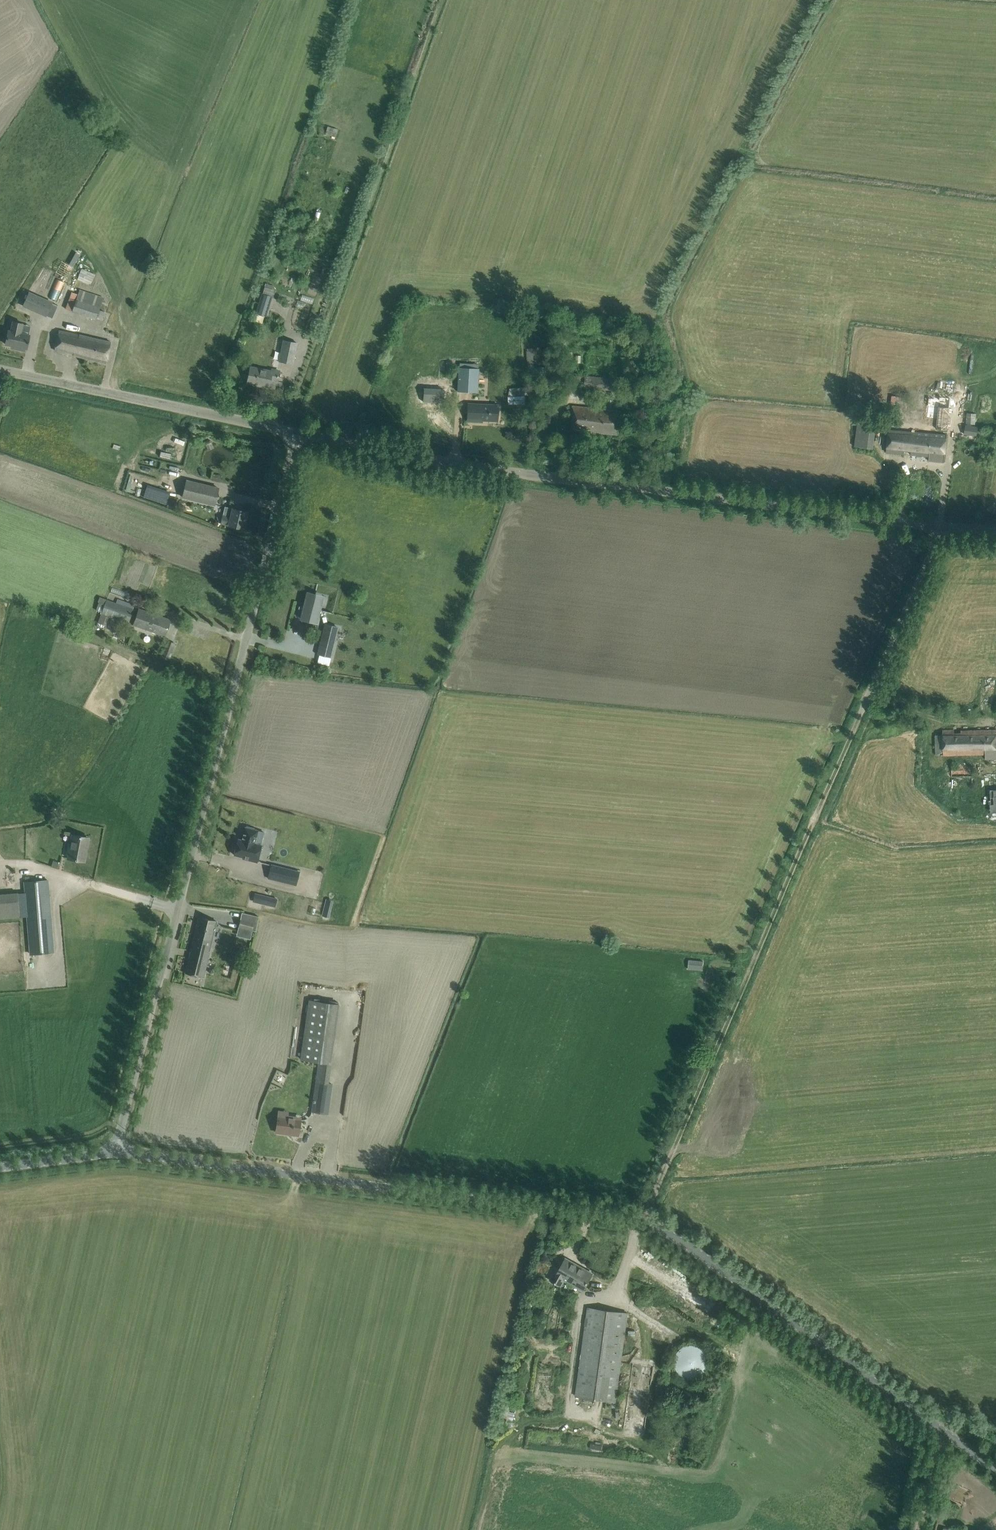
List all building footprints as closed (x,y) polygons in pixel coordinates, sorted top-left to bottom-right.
[(79,275),(92,281),(95,275),(82,269),(79,275)] [(51,297),(58,300),(64,281),(57,279),(51,297)] [(80,290),(72,311),(96,319),(104,298),(80,290)] [(72,292),(65,308),(70,310),(77,294),(72,292)] [(58,306),(33,294),(29,293),(23,306),(46,316),(51,303),(58,306)] [(259,303),(256,313),(267,316),(272,296),(262,293),(260,300),(259,303)] [(21,333),(23,323),(13,321),(12,324),(11,331),(8,330),(5,344),(18,346),(17,348),(24,350),(25,348),(27,348),(29,335),(21,333)] [(54,350),(78,356),(106,364),(111,344),(60,330),(54,350)] [(279,361),(293,364),(297,343),(283,340),(279,361)] [(271,371),(250,367),(247,383),(269,387),(270,380),(277,381),(279,371),(272,369),(271,371)] [(477,368),(457,367),(456,391),(476,392),(477,368)] [(578,387),(580,377),(559,374),(558,384),(578,387)] [(585,378),(584,387),(613,390),(614,378),(585,376),(585,378)] [(425,387),(425,397),(443,398),(443,388),(425,387)] [(526,395),(508,395),(509,405),(527,404),(526,395)] [(929,395),(926,418),(937,419),(936,429),(948,430),(949,427),(952,398),(932,396),(929,395)] [(467,414),(467,418),(482,419),(482,420),(498,421),(499,405),(478,404),(478,406),(467,405),(467,414)] [(618,434),(621,410),(573,406),(571,430),(618,434)] [(872,448),(877,420),(859,417),(854,445),(872,448)] [(978,436),(979,426),(966,424),(964,434),(978,436)] [(887,451),(905,453),(905,451),(912,452),(912,454),(929,456),(929,460),(944,462),(947,437),(924,434),(925,432),(922,432),(922,434),(889,430),(887,451)] [(210,439),(205,441),(209,450),(214,448),(210,439)] [(186,480),(182,497),(215,505),(219,488),(186,480)] [(142,495),(147,496),(150,486),(145,485),(142,495)] [(175,508),(177,498),(169,496),(167,506),(175,508)] [(233,508),(233,509),(225,507),(223,516),(221,523),(243,528),(247,512),(241,510),(241,509),(239,509),(239,510),(233,508)] [(315,594),(307,592),(304,605),(302,604),(300,609),(303,610),(301,619),(316,622),(322,599),(315,598),(315,594)] [(135,605),(119,599),(118,604),(106,600),(105,604),(99,602),(96,610),(101,612),(100,613),(104,614),(128,623),(135,605)] [(171,620),(158,615),(139,609),(134,625),(165,636),(171,620)] [(106,625),(109,617),(101,614),(98,622),(106,625)] [(324,627),(317,654),(331,658),(335,640),(338,628),(324,624),(324,627)] [(170,659),(173,653),(172,653),(175,644),(167,641),(162,656),(170,659)] [(936,755),(985,754),(985,758),(995,758),(995,730),(961,730),(961,733),(954,733),(954,730),(943,730),(943,735),(935,735),(936,755)] [(952,767),(952,775),(971,774),(970,766),(952,767)] [(254,828),(247,826),(246,828),(244,827),(241,840),(238,839),(237,843),(234,855),(243,857),(243,858),(257,862),(261,845),(255,843),(258,831),(254,830),(254,828)] [(89,838),(72,834),(68,858),(84,861),(86,851),(85,850),(87,838),(89,838)] [(299,872),(271,865),(268,878),(296,885),(299,872)] [(54,953),(51,921),(48,880),(25,881),(28,923),(30,954),(54,953)] [(20,916),(18,893),(0,894),(0,918),(20,916)] [(254,894),(253,903),(276,905),(277,896),(254,894)] [(252,930),(254,922),(255,916),(242,913),(239,927),(252,930)] [(185,973),(204,978),(211,948),(217,921),(199,917),(185,973)] [(689,959),(688,968),(702,969),(703,961),(689,959)] [(311,1112),(327,1114),(331,1085),(327,1084),(339,1006),(309,1000),(301,1059),(318,1063),(311,1112)] [(298,1135),(301,1119),(288,1117),(289,1115),(279,1113),(276,1130),(290,1132),(290,1134),(298,1135)] [(559,1269),(557,1268),(551,1280),(561,1285),(564,1279),(583,1290),(593,1274),(565,1258),(559,1269)] [(575,1396),(615,1401),(628,1313),(588,1307),(575,1396)] [(675,1360),(674,1362),(675,1363),(675,1365),(675,1367),(676,1368),(676,1370),(677,1371),(678,1372),(679,1374),(680,1375),(681,1376),(683,1377),(684,1377),(686,1378),(687,1379),(689,1379),(691,1379),(692,1379),(694,1379),(695,1379),(697,1378),(698,1378),(700,1377),(701,1376),(703,1375),(704,1374),(705,1373),(706,1372),(707,1370),(707,1369),(708,1367),(708,1366),(709,1364),(709,1362),(709,1361),(709,1359),(708,1358),(708,1356),(707,1354),(707,1353),(706,1352),(705,1350),(704,1349),(703,1348),(701,1347),(700,1346),(698,1345),(697,1345),(695,1344),(694,1344),(692,1344),(690,1344),(689,1344),(687,1345),(686,1345),(684,1346),(683,1347),(681,1348),(680,1349),(679,1350),(678,1351),(677,1352),(676,1354),(675,1355),(675,1357),(675,1359),(675,1360)]
